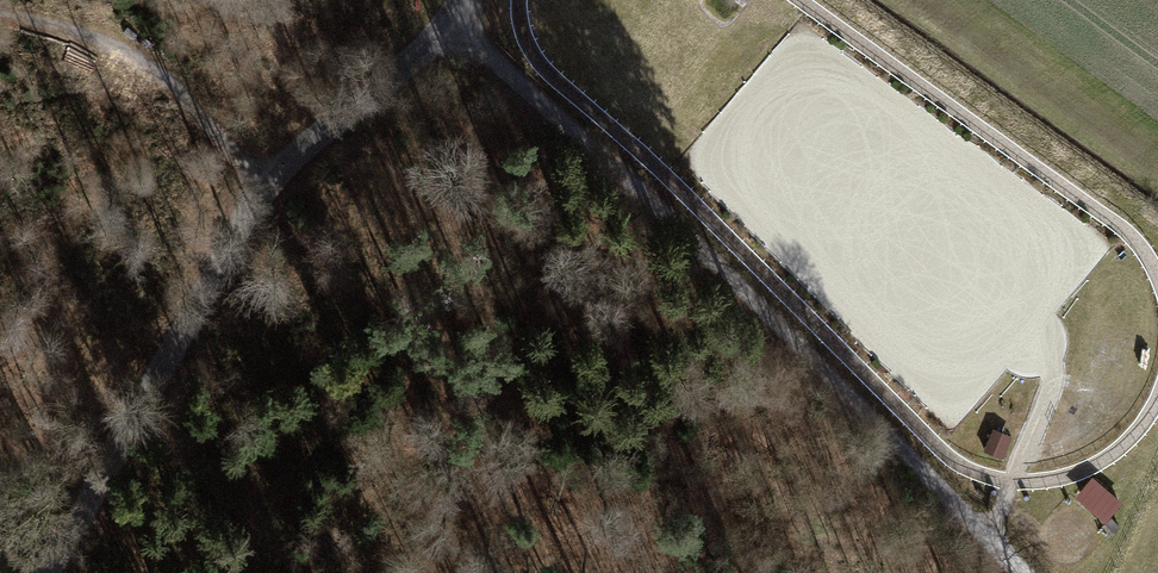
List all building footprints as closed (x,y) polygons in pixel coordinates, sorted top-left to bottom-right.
[(993,428),(983,451),(1002,459),(1012,437),(993,428)] [(1093,477),(1074,497),(1102,524),(1121,505),(1093,477)]
